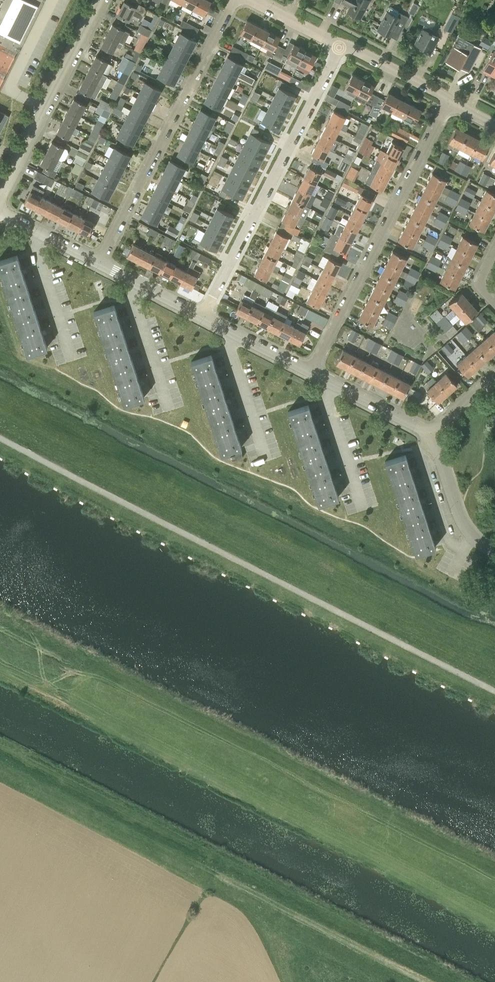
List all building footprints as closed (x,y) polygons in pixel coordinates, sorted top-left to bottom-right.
[(25,0),(19,0),(1,34),(20,43),(38,7),(25,0)] [(183,4),(193,9),(190,14),(191,15),(198,0),(184,0),(183,4)] [(191,15),(201,21),(211,1),(209,0),(198,0),(191,15)] [(342,2),(350,7),(348,12),(351,14),(351,16),(355,18),(357,17),(361,18),(370,0),(369,0),(343,0),(342,2)] [(419,4),(413,1),(408,11),(414,14),(419,4)] [(137,3),(135,7),(124,2),(118,15),(130,20),(131,17),(138,20),(141,14),(143,15),(147,8),(137,3)] [(389,7),(387,11),(377,30),(391,36),(395,29),(401,32),(409,17),(399,12),(397,10),(390,6),(389,7)] [(251,39),(258,25),(247,20),(240,33),(251,39)] [(187,22),(185,27),(196,33),(198,28),(187,22)] [(107,35),(123,43),(124,44),(130,33),(113,24),(107,35)] [(137,30),(148,36),(152,30),(140,24),(137,30)] [(258,25),(251,39),(262,45),(269,31),(258,25)] [(414,44),(424,49),(423,53),(430,57),(440,37),(434,35),(430,28),(424,25),(414,44)] [(196,40),(181,33),(175,30),(170,41),(175,43),(175,44),(190,51),(196,40)] [(269,31),(262,45),(268,48),(265,54),(272,57),(274,54),(276,56),(281,46),(276,44),(280,37),(269,31)] [(148,36),(142,33),(139,38),(146,41),(148,36)] [(123,43),(107,35),(101,47),(113,53),(117,46),(120,48),(123,43)] [(483,36),(480,43),(487,47),(491,40),(483,36)] [(190,51),(175,44),(170,54),(185,62),(190,51)] [(286,49),(281,58),(286,61),(288,58),(298,63),(305,50),(294,44),(291,51),(286,49)] [(460,66),(462,67),(461,68),(468,72),(481,48),(474,44),(473,46),(471,44),(461,48),(460,50),(454,46),(446,62),(458,69),(460,66)] [(233,46),(231,51),(242,57),(245,52),(233,46)] [(281,46),(276,56),(279,57),(281,58),(286,49),(284,48),(281,46)] [(133,54),(131,60),(135,62),(140,52),(139,51),(133,49),(131,53),(133,54)] [(305,50),(298,63),(297,67),(308,72),(316,56),(305,50)] [(494,51),(484,71),(494,77),(494,52),(494,51)] [(170,54),(164,65),(179,73),(185,62),(170,54)] [(103,73),(109,62),(97,56),(91,67),(103,73)] [(135,62),(131,60),(123,56),(120,62),(132,68),(135,62)] [(223,68),(236,75),(254,84),(256,80),(254,79),(254,77),(239,70),(242,64),(228,57),(223,68)] [(263,68),(277,76),(281,68),(267,60),(263,68)] [(132,68),(120,62),(117,69),(122,71),(129,75),(132,68)] [(179,73),(164,65),(159,76),(173,84),(179,73)] [(85,78),(102,87),(108,76),(103,73),(91,67),(85,78)] [(223,68),(217,79),(231,86),(236,75),(223,68)] [(122,71),(117,81),(124,84),(129,75),(122,71)] [(357,94),(364,80),(352,74),(346,88),(349,90),(347,93),(354,97),(356,93),(357,94)] [(102,87),(85,78),(79,90),(96,98),(102,87)] [(260,78),(256,88),(266,93),(271,83),(260,78)] [(302,78),(299,85),(309,90),(312,84),(302,78)] [(231,86),(217,79),(211,90),(225,97),(231,86)] [(364,80),(357,94),(367,99),(366,102),(371,105),(376,95),(371,93),(375,86),(364,80)] [(124,84),(117,81),(115,84),(113,88),(111,92),(118,95),(124,84)] [(146,82),(140,93),(155,101),(161,90),(146,82)] [(329,92),(335,95),(338,87),(333,85),(329,92)] [(279,89),(274,98),(290,106),(295,97),(279,89)] [(225,97),(211,90),(206,101),(219,108),(225,97)] [(140,93),(135,104),(149,111),(155,101),(140,93)] [(237,104),(243,107),(248,96),(243,93),(237,104)] [(373,105),(368,114),(376,117),(380,109),(382,106),(393,112),(400,99),(388,93),(385,100),(380,98),(376,107),(373,105)] [(376,95),(371,105),(373,105),(376,107),(380,98),(378,97),(376,95)] [(75,98),(69,110),(81,116),(87,105),(75,98)] [(274,98),(270,106),(286,114),(290,106),(274,98)] [(98,105),(110,111),(113,105),(101,99),(98,105)] [(400,99),(393,112),(404,118),(411,104),(400,99)] [(347,111),(350,106),(339,100),(336,105),(347,111)] [(251,101),(245,110),(254,115),(259,106),(251,101)] [(135,104),(129,115),(144,122),(149,111),(135,104)] [(422,110),(411,104),(404,118),(415,123),(422,110)] [(110,111),(98,105),(94,112),(107,118),(110,111)] [(270,106),(267,113),(282,121),(286,114),(270,106)] [(112,112),(121,116),(123,112),(115,107),(112,112)] [(216,125),(212,123),(215,116),(201,109),(196,121),(209,128),(213,130),(216,125)] [(81,116),(69,110),(63,121),(75,127),(81,116)] [(328,122),(340,128),(345,131),(348,126),(342,123),(345,117),(333,111),(328,122)] [(9,116),(0,112),(0,133),(9,116)] [(282,121),(267,113),(262,122),(278,130),(282,121)] [(129,115),(124,125),(138,133),(144,122),(129,115)] [(223,130),(229,133),(234,123),(228,120),(223,130)] [(79,129),(75,127),(63,121),(57,133),(69,139),(72,133),(76,135),(79,129)] [(209,128),(196,121),(190,132),(204,139),(209,128)] [(369,125),(362,121),(355,136),(361,139),(369,125)] [(340,128),(328,122),(322,132),(334,138),(340,128)] [(102,127),(95,124),(93,128),(99,132),(102,127)] [(138,133),(124,125),(118,136),(133,144),(138,133)] [(399,127),(397,130),(394,136),(406,142),(411,133),(399,127)] [(460,147),(468,133),(457,127),(449,142),(454,144),(452,148),(458,151),(460,147)] [(190,132),(184,143),(198,150),(204,139),(190,132)] [(322,132),(317,143),(329,149),(334,138),(322,132)] [(468,133),(460,147),(471,153),(479,138),(468,133)] [(81,142),(91,148),(96,137),(89,134),(87,139),(81,142)] [(102,143),(105,137),(100,135),(97,140),(102,143)] [(250,135),(244,146),(264,157),(270,145),(250,135)] [(490,144),(479,138),(471,153),(482,159),(490,144)] [(386,152),(398,158),(404,147),(392,141),(386,152)] [(47,153),(58,159),(59,159),(61,160),(65,159),(68,153),(67,149),(53,142),(47,153)] [(81,142),(78,149),(88,154),(91,148),(81,142)] [(198,150),(184,143),(178,154),(192,161),(198,150)] [(329,149),(317,143),(311,154),(317,156),(323,160),(329,149)] [(264,157),(244,146),(239,157),(259,167),(264,157)] [(110,158),(124,166),(130,155),(115,147),(110,158)] [(88,154),(78,149),(74,156),(75,157),(84,162),(88,154)] [(398,158),(386,152),(380,149),(375,160),(381,163),(393,169),(398,158)] [(353,162),(360,166),(366,154),(360,151),(356,158),(355,158),(353,162)] [(444,165),(449,155),(442,152),(437,161),(444,165)] [(58,159),(47,153),(41,164),(45,166),(42,171),(54,177),(56,172),(53,170),(58,159)] [(329,162),(323,160),(317,156),(314,162),(320,165),(326,168),(329,162)] [(84,162),(75,157),(72,161),(75,163),(82,166),(84,162)] [(239,157),(233,168),(253,178),(259,167),(239,157)] [(124,166),(110,158),(104,169),(119,177),(124,166)] [(211,158),(205,169),(209,171),(214,160),(211,158)] [(460,173),(465,164),(459,160),(454,170),(460,173)] [(165,172),(179,179),(184,168),(171,161),(165,172)] [(381,163),(376,174),(387,180),(393,169),(381,163)] [(465,164),(460,173),(466,176),(467,176),(471,167),(465,164)] [(80,170),(73,167),(71,171),(77,175),(80,170)] [(309,167),(304,178),(316,184),(321,173),(309,167)] [(253,178),(233,168),(228,179),(247,189),(253,178)] [(334,178),(336,179),(340,181),(342,177),(336,173),(326,168),(323,174),(333,179),(334,178)] [(104,169),(99,180),(113,187),(119,177),(104,169)] [(179,179),(165,172),(159,183),(173,190),(179,179)] [(382,191),(387,180),(376,174),(371,172),(366,183),(382,191)] [(196,182),(202,185),(207,176),(201,173),(196,182)] [(433,173),(427,184),(441,191),(441,192),(447,195),(457,200),(460,194),(450,189),(450,190),(443,187),(447,180),(433,173)] [(485,185),(490,188),(494,179),(490,176),(483,173),(478,183),(485,186),(485,185)] [(48,185),(51,178),(47,175),(43,183),(48,185)] [(304,178),(298,188),(310,194),(316,184),(304,178)] [(360,185),(350,181),(345,178),(341,185),(356,192),(360,185)] [(247,189),(228,179),(222,190),(241,200),(247,189)] [(113,187),(99,180),(93,191),(108,198),(113,187)] [(75,186),(82,189),(85,185),(77,181),(75,186)] [(159,183),(154,194),(167,201),(173,190),(159,183)] [(441,191),(427,184),(421,195),(435,202),(441,192),(441,191)] [(69,195),(73,188),(68,185),(65,193),(69,195)] [(463,193),(473,198),(476,191),(466,186),(463,193)] [(310,194),(298,188),(293,199),(305,205),(310,194)] [(494,208),(494,194),(486,189),(480,201),(494,208)] [(35,208),(42,196),(31,191),(25,203),(35,208)] [(192,193),(189,199),(195,201),(197,196),(192,193)] [(154,194),(148,205),(162,212),(167,201),(154,194)] [(361,194),(356,204),(368,211),(373,200),(361,194)] [(421,195),(416,206),(430,213),(435,202),(421,195)] [(457,200),(447,195),(444,201),(454,206),(457,200)] [(42,196),(35,208),(46,214),(52,202),(42,196)] [(91,206),(94,199),(89,196),(86,204),(91,206)] [(458,203),(467,208),(470,203),(460,197),(458,203)] [(192,207),(194,201),(195,201),(189,199),(186,204),(192,207)] [(293,199),(287,210),(299,216),(305,205),(293,199)] [(480,201),(475,212),(490,219),(494,209),(494,208),(480,201)] [(52,202),(46,214),(57,219),(63,207),(52,202)] [(467,208),(458,203),(455,209),(464,214),(467,208)] [(356,204),(350,215),(362,221),(368,211),(356,204)] [(162,212),(148,205),(142,216),(156,223),(162,212)] [(416,206),(410,218),(424,225),(430,213),(416,206)] [(74,213),(63,207),(57,219),(67,225),(74,213)] [(217,209),(212,218),(228,226),(233,217),(217,209)] [(299,216),(287,210),(282,220),(294,226),(299,216)] [(436,217),(446,222),(448,216),(439,211),(436,217)] [(490,219),(475,212),(469,223),(484,231),(490,219)] [(74,213),(67,225),(78,230),(84,218),(74,213)] [(362,221),(350,215),(345,226),(357,232),(362,221)] [(446,222),(436,217),(433,223),(443,228),(446,222)] [(84,218),(78,230),(89,236),(95,224),(84,218)] [(212,218),(208,226),(224,234),(228,226),(212,218)] [(410,218),(404,229),(418,236),(424,225),(410,218)] [(357,232),(345,226),(339,223),(334,233),(340,236),(352,242),(357,232)] [(169,225),(165,232),(175,237),(179,230),(169,225)] [(208,226),(205,233),(221,241),(224,234),(208,226)] [(151,237),(155,230),(150,227),(146,235),(151,237)] [(271,242),(282,248),(290,232),(284,229),(281,234),(276,231),(271,242)] [(404,229),(398,240),(412,247),(415,241),(418,236),(404,229)] [(221,241),(205,233),(200,243),(216,251),(221,241)] [(440,239),(449,244),(452,238),(443,233),(440,239)] [(301,238),(293,234),(291,239),(298,242),(301,238)] [(427,234),(425,239),(434,244),(437,238),(427,234)] [(172,248),(176,241),(166,235),(162,242),(172,248)] [(352,242),(340,236),(334,247),(346,253),(352,242)] [(463,236),(457,247),(472,255),(478,244),(463,236)] [(294,254),(301,258),(309,242),(303,239),(297,250),(296,250),(294,254)] [(434,244),(425,239),(422,245),(431,250),(434,244)] [(449,244),(440,239),(437,245),(447,249),(449,244)] [(271,242),(265,253),(277,259),(282,248),(271,242)] [(138,261),(144,249),(134,244),(127,256),(138,261)] [(457,247),(451,258),(466,266),(472,255),(457,247)] [(155,255),(144,249),(138,261),(149,267),(155,255)] [(194,259),(197,252),(192,249),(189,256),(194,259)] [(304,259),(310,262),(311,262),(313,258),(314,259),(317,254),(308,250),(304,259)] [(387,262),(401,269),(407,258),(393,251),(387,262)] [(208,263),(210,258),(206,256),(201,253),(198,258),(208,263)] [(260,263),(272,269),(277,272),(279,267),(274,265),(277,259),(265,253),(260,263)] [(27,286),(17,255),(0,260),(0,272),(6,292),(27,286)] [(155,255),(149,267),(159,272),(166,260),(155,255)] [(431,255),(429,261),(438,266),(441,260),(431,255)] [(466,266),(451,258),(446,256),(443,262),(444,262),(441,267),(446,270),(461,277),(466,266)] [(328,258),(323,269),(335,275),(341,264),(328,258)] [(166,260),(159,272),(170,278),(176,266),(166,260)] [(438,266),(429,261),(426,267),(435,272),(438,266)] [(401,269),(387,262),(382,274),(396,280),(398,275),(405,278),(405,279),(414,284),(417,278),(408,273),(407,273),(401,270),(401,269)] [(272,269),(260,263),(254,274),(266,280),(272,269)] [(176,266),(170,278),(181,284),(187,271),(176,266)] [(408,273),(417,278),(420,272),(410,267),(408,273)] [(323,269),(317,279),(330,285),(335,275),(323,269)] [(295,276),(293,280),(296,282),(300,284),(302,279),(305,273),(304,273),(299,270),(298,270),(295,276)] [(461,277),(446,270),(440,281),(455,288),(461,277)] [(187,271),(181,284),(191,289),(197,277),(187,271)] [(396,280),(382,274),(376,285),(390,292),(396,280)] [(260,293),(263,286),(251,279),(247,286),(260,293)] [(330,285),(317,279),(312,290),(324,296),(330,285)] [(296,282),(293,280),(291,284),(288,289),(297,293),(300,288),(298,287),(300,284),(296,282)] [(390,292),(376,285),(370,296),(384,303),(390,292)] [(37,316),(27,286),(6,292),(16,323),(37,316)] [(396,295),(406,300),(409,294),(399,289),(396,295)] [(324,296),(312,290),(307,301),(319,307),(324,296)] [(453,308),(457,313),(469,302),(461,292),(449,303),(453,308)] [(245,294),(239,305),(227,299),(225,303),(237,309),(236,311),(247,317),(255,301),(254,301),(255,299),(245,294)] [(280,303),(284,296),(279,294),(275,301),(280,303)] [(406,300),(396,295),(393,301),(403,306),(406,300)] [(384,303),(370,296),(365,307),(379,314),(384,303)] [(264,306),(255,301),(247,317),(257,322),(265,306),(264,306)] [(457,313),(466,322),(478,311),(469,302),(457,313)] [(124,336),(119,320),(114,305),(94,311),(104,342),(124,336)] [(302,314),(305,307),(300,305),(297,312),(302,314)] [(265,306),(257,322),(268,328),(274,316),(276,311),(271,308),(271,309),(265,306)] [(379,314),(365,307),(359,318),(373,325),(379,314)] [(436,322),(440,328),(456,314),(452,310),(445,316),(440,311),(439,311),(437,309),(430,316),(432,318),(436,322)] [(277,310),(276,311),(274,316),(268,328),(278,333),(285,321),(287,316),(277,310)] [(385,317),(395,322),(398,316),(388,312),(385,317)] [(482,325),(487,321),(480,313),(475,317),(470,322),(478,331),(483,327),(482,325)] [(456,314),(440,328),(444,332),(445,332),(453,325),(452,324),(459,318),(456,314)] [(47,347),(37,316),(16,323),(27,354),(47,347)] [(395,322),(385,317),(382,323),(392,328),(395,322)] [(295,327),(285,321),(278,333),(289,339),(295,327)] [(461,330),(468,338),(473,334),(465,326),(461,330)] [(306,332),(295,327),(289,339),(300,344),(306,332)] [(354,342),(359,332),(352,329),(347,339),(354,342)] [(468,338),(461,330),(456,335),(463,343),(468,338)] [(485,339),(494,350),(494,331),(494,330),(485,339)] [(124,336),(104,342),(114,373),(134,366),(124,336)] [(370,351),(375,341),(369,338),(364,348),(370,351)] [(485,339),(476,347),(487,359),(494,352),(494,350),(485,339)] [(375,341),(370,351),(376,354),(381,344),(375,341)] [(448,355),(454,351),(447,342),(441,347),(448,355)] [(476,347),(466,355),(477,368),(487,359),(476,347)] [(348,369),(355,355),(344,349),(336,363),(348,369)] [(393,362),(398,352),(392,349),(387,359),(393,362)] [(398,352),(393,362),(398,365),(403,355),(398,352)] [(201,392),(221,386),(211,355),(191,361),(201,392)] [(355,355),(348,369),(359,375),(366,361),(355,355)] [(477,368),(466,355),(457,364),(468,376),(477,368)] [(428,373),(434,368),(426,360),(421,365),(428,373)] [(366,361),(359,375),(370,380),(377,367),(377,366),(378,364),(373,361),(371,363),(366,361)] [(416,374),(420,364),(414,361),(409,371),(416,374)] [(144,397),(134,366),(114,373),(124,404),(144,397)] [(388,372),(377,367),(370,380),(381,386),(388,372)] [(399,378),(388,372),(381,386),(392,392),(399,378)] [(437,381),(448,394),(457,386),(446,373),(437,381)] [(410,384),(399,378),(392,392),(403,398),(410,384)] [(448,394),(437,381),(427,390),(438,402),(448,394)] [(231,416),(221,386),(201,392),(211,423),(231,416)] [(415,404),(418,398),(408,393),(405,399),(415,404)] [(308,405),(288,411),(298,442),(318,436),(308,405)] [(231,416),(211,423),(221,454),(229,451),(230,453),(234,452),(233,450),(241,448),(231,416)] [(318,436),(298,442),(308,473),(328,466),(318,436)] [(232,460),(242,457),(240,451),(230,454),(232,460)] [(395,492),(415,485),(406,454),(385,461),(395,492)] [(328,466),(308,473),(318,504),(338,497),(328,466)] [(415,485),(395,492),(405,523),(425,516),(415,485)] [(425,516),(405,523),(414,554),(435,547),(425,516)]
